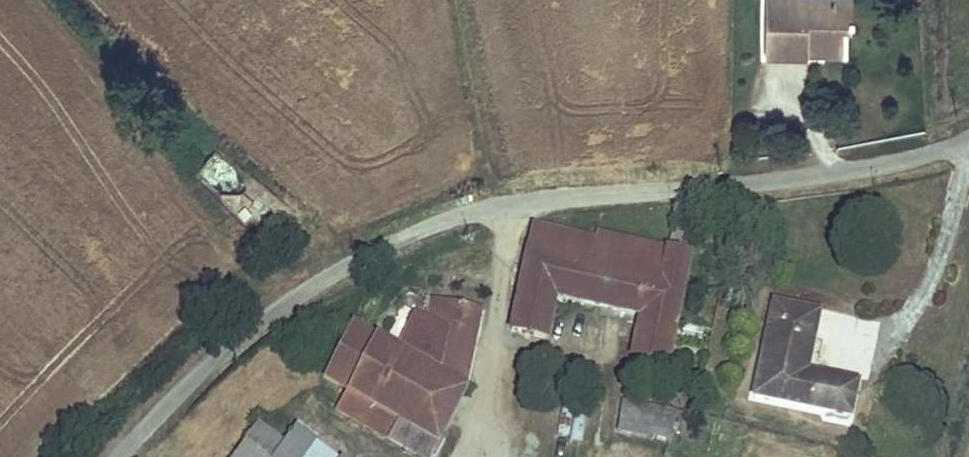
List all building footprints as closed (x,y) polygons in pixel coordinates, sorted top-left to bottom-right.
[(755,47),(801,45),(800,37),(838,35),(837,9),(825,10),(825,0),(755,0),(755,47)] [(845,0),(825,0),(825,10),(837,9),(846,9),(845,0)] [(838,35),(800,37),(801,45),(838,46),(838,35)] [(677,246),(688,248),(694,220),(683,219),(677,246)] [(540,230),(511,334),(546,341),(558,298),(642,318),(631,360),(663,368),(693,258),(599,235),(596,242),(540,230)] [(417,312),(397,351),(467,388),(484,314),(435,298),(427,317),(417,312)] [(775,306),(748,400),(845,424),(852,393),(798,380),(808,342),(815,315),(775,306)] [(397,351),(351,326),(324,376),(347,389),(436,439),(467,388),(397,351)] [(798,380),(852,393),(855,383),(815,373),(823,345),(808,342),(798,380)] [(347,389),(335,412),(417,456),(427,456),(436,439),(347,389)] [(665,418),(620,406),(613,436),(658,447),(665,418)] [(279,444),(255,427),(233,456),(270,456),(279,444)] [(270,456),(302,456),(310,447),(288,431),(279,444),(270,456)] [(302,456),(323,456),(310,447),(302,456)]
